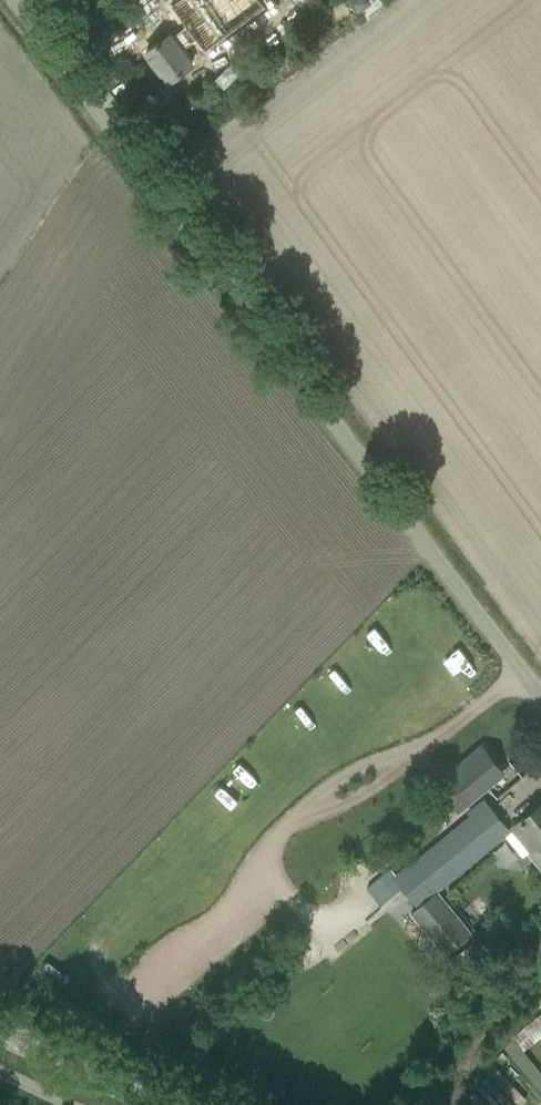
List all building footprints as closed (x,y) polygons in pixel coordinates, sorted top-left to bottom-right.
[(167,83),(193,64),(183,51),(197,40),(205,50),(264,7),(259,0),(179,0),(172,6),(187,26),(173,36),(171,34),(145,53),(167,83)] [(448,775),(467,797),(501,769),(483,747),(448,775)] [(469,818),(467,820),(414,864),(411,861),(395,874),(390,867),(365,888),(375,901),(396,884),(416,908),(410,913),(444,955),(472,933),(437,891),(510,830),(485,799),(466,815),(469,818)] [(528,853),(540,870),(540,805),(513,828),(531,850),(528,853)] [(531,1041),(540,1034),(540,1013),(521,1027),(531,1041)]
